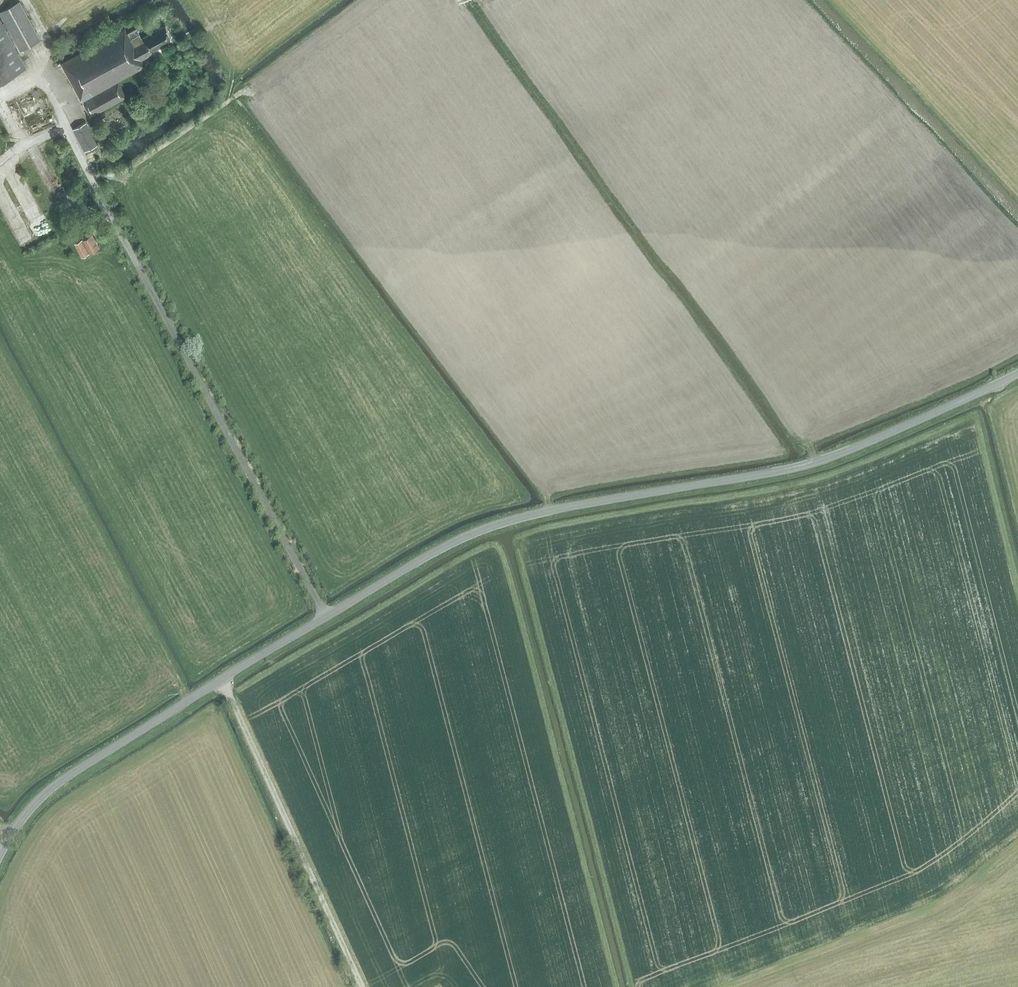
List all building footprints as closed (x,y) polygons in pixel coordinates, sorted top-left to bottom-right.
[(41,39),(20,0),(19,0),(0,10),(0,13),(20,51),(41,39)] [(155,58),(166,52),(161,45),(172,39),(164,25),(139,38),(134,29),(125,34),(123,29),(61,63),(90,116),(126,97),(117,80),(144,66),(140,59),(152,52),(155,58)] [(2,73),(10,69),(6,61),(14,57),(0,31),(0,69),(2,73)] [(85,150),(98,143),(86,121),(73,128),(85,150)] [(92,233),(78,241),(75,242),(82,256),(99,246),(92,233)]
